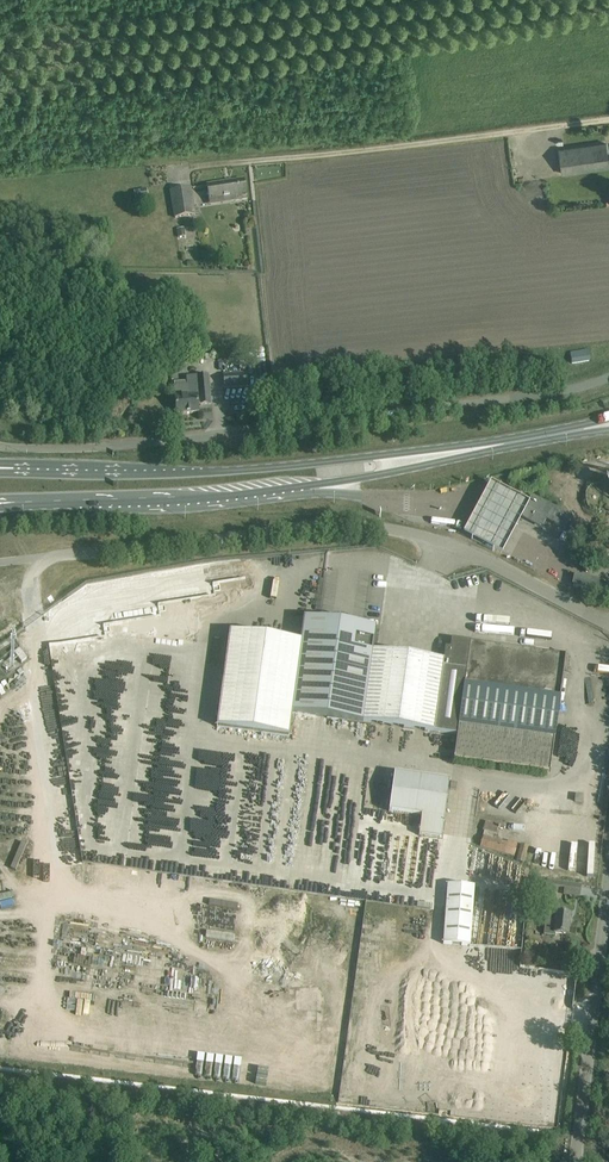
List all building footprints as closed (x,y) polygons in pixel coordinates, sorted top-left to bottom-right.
[(558,150),(560,162),(562,173),(608,167),(606,143),(558,150)] [(207,186),(209,200),(235,197),(235,201),(246,199),(243,180),(207,186)] [(171,191),(176,218),(195,215),(190,188),(171,191)] [(136,203),(149,200),(147,189),(134,192),(136,203)] [(585,206),(595,206),(595,198),(585,198),(585,206)] [(184,228),(177,229),(178,238),(185,237),(184,228)] [(122,298),(122,296),(123,275),(113,275),(112,297),(122,298)] [(150,311),(150,302),(129,301),(128,311),(150,311)] [(587,351),(571,353),(572,363),(589,361),(587,351)] [(138,377),(137,378),(140,381),(142,384),(148,378),(145,375),(143,372),(138,377)] [(224,375),(224,389),(248,387),(247,373),(224,375)] [(174,382),(177,415),(199,413),(198,405),(211,404),(209,376),(195,377),(196,384),(189,384),(188,381),(174,382)] [(528,502),(490,482),(469,521),(464,530),(502,550),(508,540),(528,502)] [(567,514),(540,500),(539,501),(532,497),(522,516),(541,526),(545,519),(560,527),(567,514)] [(596,592),(596,591),(599,580),(576,575),(573,587),(586,590),(585,595),(593,597),(594,592),(596,592)] [(300,642),(229,632),(217,727),(289,737),(292,713),(457,735),(454,759),(550,772),(566,654),(470,641),(469,651),(445,648),(443,661),(373,652),(376,628),(304,618),(300,642)] [(21,663),(27,658),(20,649),(14,654),(21,663)] [(422,817),(419,836),(417,848),(440,851),(450,781),(394,773),(389,812),(422,817)] [(234,847),(235,846),(227,823),(227,820),(224,821),(224,827),(207,828),(201,812),(202,835),(198,823),(197,814),(194,814),(195,825),(195,827),(196,834),(196,836),(201,834),(202,842),(195,844),(195,847),(200,846),(204,855),(222,854),(221,848),(234,847)] [(499,826),(499,825),(485,821),(483,830),(485,831),(480,847),(514,856),(518,844),(508,841),(507,843),(495,840),(498,828),(500,828),(500,826),(499,826)] [(528,847),(521,845),(517,861),(524,863),(528,847)] [(581,885),(548,881),(546,891),(580,896),(581,885)] [(447,884),(443,944),(471,946),(475,886),(447,884)] [(570,914),(558,913),(556,913),(546,912),(544,935),(554,936),(555,934),(568,935),(570,914)] [(258,927),(256,932),(284,938),(285,933),(258,927)]
